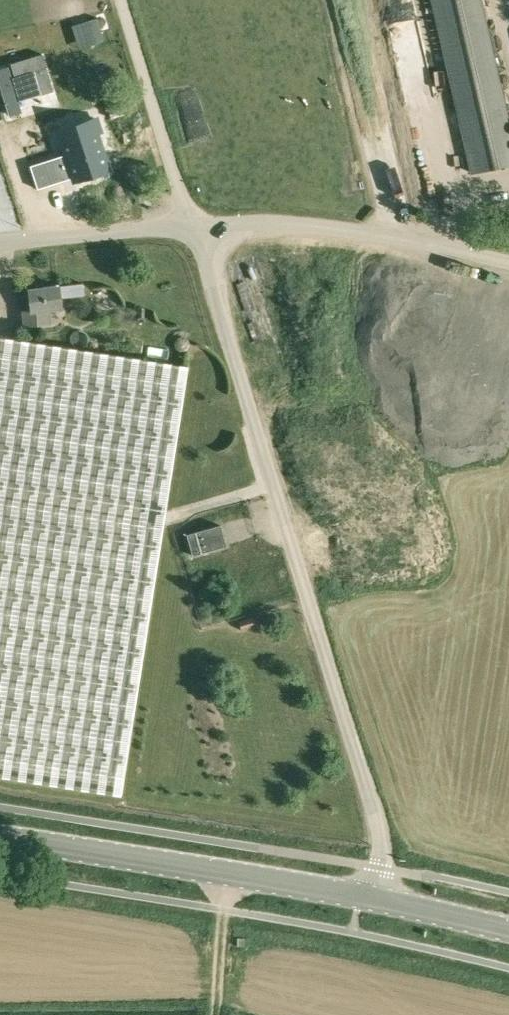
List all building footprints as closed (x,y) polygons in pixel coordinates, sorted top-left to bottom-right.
[(480,0),(432,0),(472,172),(508,164),(508,123),(480,0)] [(97,17),(88,20),(95,43),(104,40),(101,30),(97,17)] [(30,105),(11,106),(12,123),(31,121),(30,105)] [(85,134),(62,142),(66,153),(73,177),(75,181),(108,170),(96,134),(100,132),(95,118),(81,122),(85,134)] [(63,180),(56,157),(29,165),(37,189),(63,180)] [(28,289),(31,310),(23,311),(25,325),(49,322),(48,309),(62,308),(59,286),(28,289)] [(121,794),(188,366),(0,336),(0,775),(121,794)] [(193,555),(226,545),(221,525),(188,534),(193,555)] [(242,630),(256,626),(253,617),(239,621),(242,630)]
